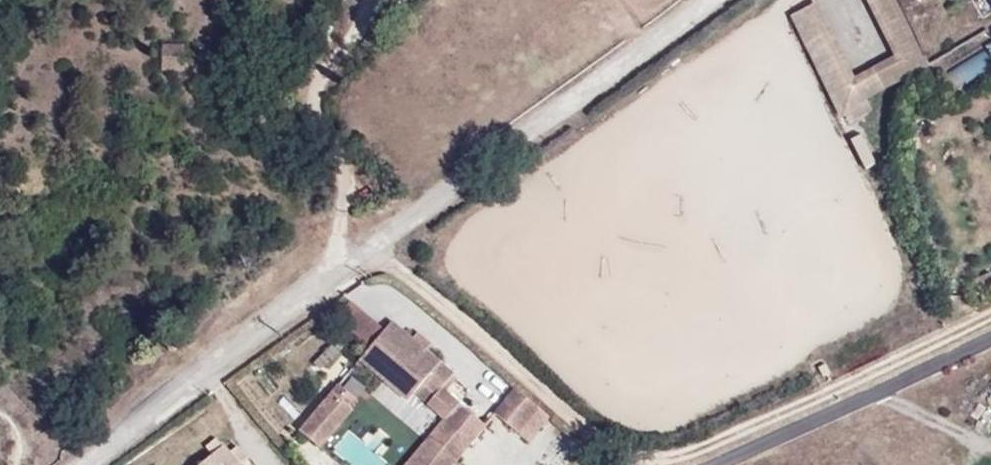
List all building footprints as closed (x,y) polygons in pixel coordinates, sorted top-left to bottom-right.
[(843,125),(875,112),(867,93),(928,68),(899,0),(870,0),(894,58),(856,74),(825,0),(823,0),(796,11),(843,125)] [(185,71),(185,44),(161,44),(162,71),(185,71)] [(343,320),(373,341),(385,324),(356,303),(343,320)] [(424,382),(438,393),(454,373),(392,322),(366,353),(384,368),(416,394),(424,382)] [(832,373),(826,364),(818,368),(823,378),(832,373)] [(407,402),(416,394),(384,368),(377,377),(407,402)] [(323,447),(371,389),(350,371),(301,429),(323,447)] [(429,404),(438,393),(424,382),(416,394),(429,404)] [(519,394),(499,415),(516,431),(536,409),(519,394)] [(235,450),(217,464),(247,464),(235,450)]
